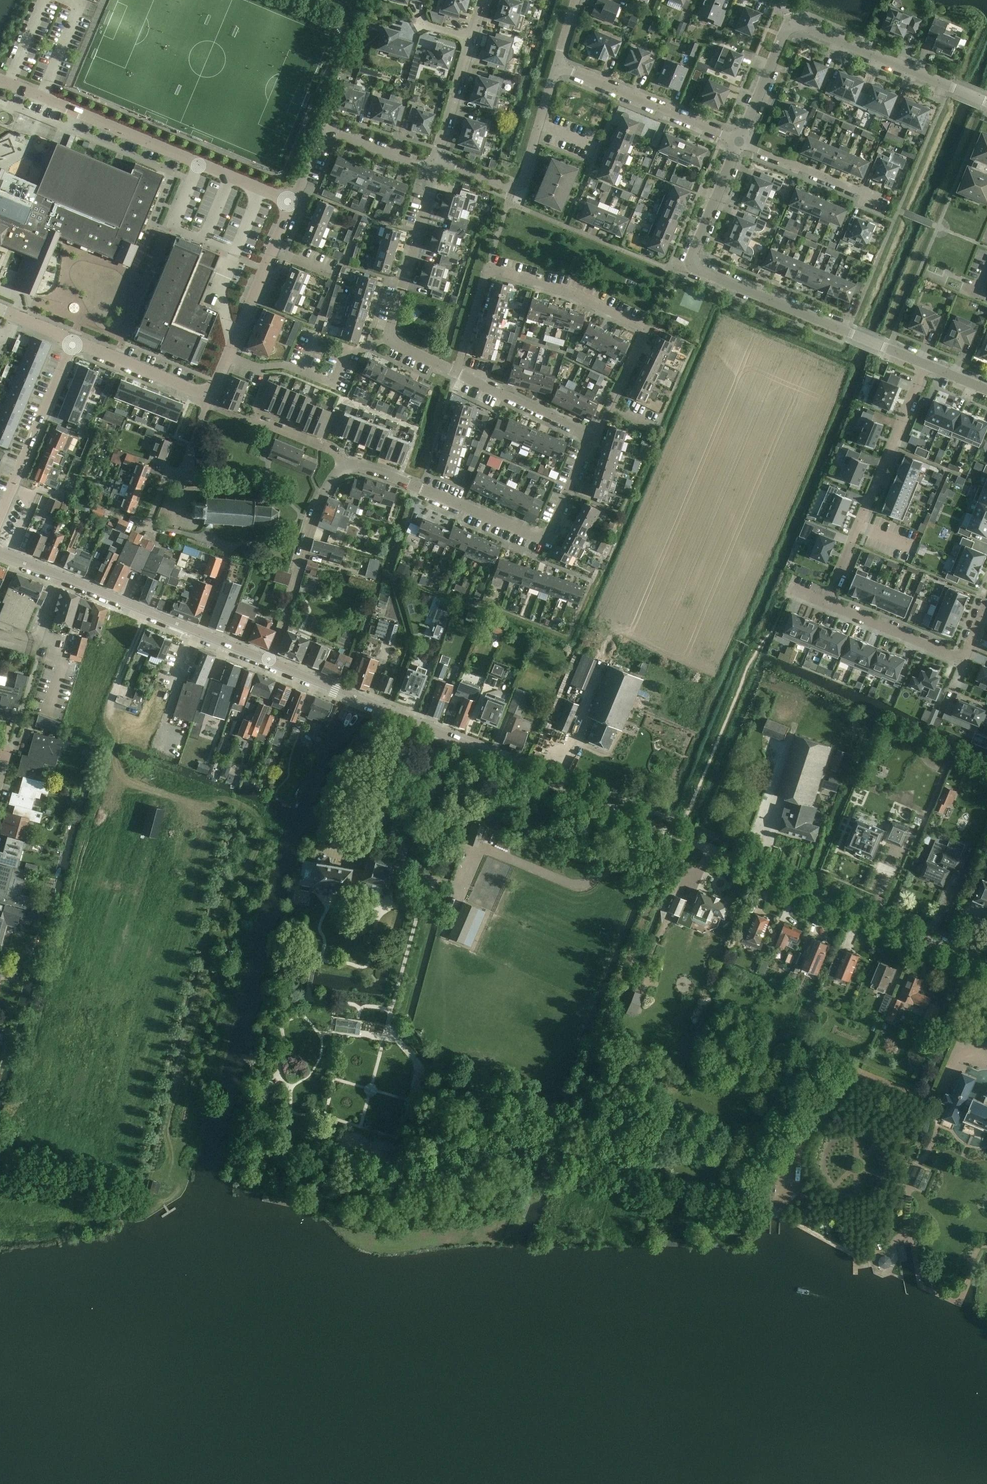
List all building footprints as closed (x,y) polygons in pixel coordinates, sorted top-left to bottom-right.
[(446,2),(442,1),(438,13),(455,18),(458,8),(464,10),(466,3),(467,3),(468,0),(446,0),(446,2)] [(517,14),(520,3),(521,0),(499,0),(498,3),(500,3),(498,8),(517,14)] [(619,5),(608,0),(596,0),(590,14),(612,23),(619,5)] [(690,0),(670,0),(681,5),(681,7),(686,9),(690,0)] [(722,0),(703,0),(702,4),(703,4),(699,13),(710,18),(709,20),(719,25),(725,12),(718,9),(722,0)] [(754,28),(757,21),(756,21),(759,13),(744,7),(735,29),(739,31),(739,32),(740,34),(743,36),(745,35),(746,33),(750,35),(753,28),(754,28)] [(915,31),(920,21),(897,11),(895,8),(893,7),(891,8),(889,9),(888,11),(889,15),(884,27),(902,35),(905,27),(915,31)] [(514,24),(517,14),(498,8),(497,13),(496,12),(494,18),(502,21),(500,26),(512,30),(514,24)] [(443,16),(428,12),(430,21),(441,24),(443,16)] [(633,28),(638,16),(631,14),(626,25),(633,28)] [(957,47),(961,38),(956,36),(957,34),(946,30),(949,23),(935,17),(927,37),(936,41),(933,48),(937,50),(937,51),(938,52),(940,53),(941,52),(951,56),(956,46),(957,47)] [(681,36),(686,24),(679,21),(674,34),(681,36)] [(406,60),(411,43),(395,38),(397,32),(390,30),(384,28),(382,28),(381,29),(379,30),(379,31),(379,33),(380,35),(381,35),(378,48),(389,51),(387,55),(406,60)] [(712,36),(719,39),(722,32),(715,29),(712,36)] [(614,56),(619,42),(593,31),(587,45),(594,48),(590,55),(604,61),(607,53),(614,56)] [(487,48),(512,55),(513,54),(513,52),(513,50),(512,48),(511,47),(514,38),(498,34),(496,39),(488,37),(487,43),(488,43),(487,48)] [(692,56),(697,44),(690,41),(686,53),(692,56)] [(447,68),(453,49),(442,46),(442,45),(436,43),(433,53),(427,52),(424,64),(423,64),(423,65),(435,68),(436,65),(447,68)] [(733,76),(742,55),(723,47),(714,68),(733,76)] [(512,57),(512,55),(487,48),(485,53),(484,52),(482,58),(490,60),(488,66),(504,71),(507,62),(508,61),(510,60),(511,59),(512,57)] [(647,58),(648,53),(637,49),(635,53),(630,51),(625,64),(630,66),(628,71),(639,75),(641,71),(647,73),(652,60),(647,58)] [(678,90),(687,69),(665,60),(656,81),(662,83),(661,85),(672,89),(673,88),(678,90)] [(692,68),(694,69),(703,73),(703,72),(706,65),(697,62),(695,61),(692,68)] [(828,68),(815,62),(813,66),(808,64),(803,76),(808,78),(806,82),(809,83),(809,85),(811,87),(813,88),(815,88),(817,86),(819,87),(828,68)] [(694,70),(692,76),(698,79),(700,72),(694,70)] [(842,100),(852,77),(847,75),(848,74),(847,73),(845,72),(844,71),(842,71),(841,71),(836,84),(830,82),(825,93),(835,97),(836,98),(837,99),(839,100),(840,100),(842,100)] [(495,95),(498,96),(500,94),(500,93),(501,91),(501,90),(500,89),(503,78),(491,75),(489,80),(476,76),(475,77),(474,79),(474,80),(474,82),(474,83),(476,84),(474,89),(495,95)] [(859,107),(864,95),(858,93),(864,81),(863,80),(861,79),(860,78),(858,78),(857,78),(856,79),(852,77),(842,100),(843,101),(845,102),(846,103),(848,103),(849,103),(859,107)] [(407,81),(404,90),(410,91),(413,82),(407,81)] [(722,103),(728,89),(708,81),(702,95),(705,96),(702,102),(717,108),(719,102),(722,103)] [(352,91),(346,110),(351,111),(351,112),(357,114),(359,106),(365,108),(369,92),(361,90),(360,88),(359,87),(357,85),(355,85),(354,84),(352,91)] [(875,114),(885,91),(880,89),(881,88),(880,87),(879,86),(877,85),(876,85),(874,85),(869,98),(864,95),(859,107),(868,111),(869,112),(871,113),(872,114),(874,114),(875,114)] [(352,91),(341,88),(336,86),(332,98),(338,100),(335,108),(341,110),(342,108),(346,110),(352,91)] [(493,102),(495,95),(474,89),(473,93),(472,93),(470,94),(470,95),(469,97),(469,98),(470,100),(482,104),(481,110),(493,113),(496,103),(493,102)] [(892,121),(897,109),(892,107),(897,95),(896,93),(895,92),(893,92),(892,92),(890,92),(890,93),(885,91),(875,114),(876,114),(877,115),(878,116),(879,117),(881,117),(882,117),(892,121)] [(410,94),(408,100),(415,102),(417,96),(410,94)] [(388,101),(383,121),(388,122),(387,123),(393,125),(395,117),(401,119),(404,106),(399,105),(399,104),(396,104),(397,101),(396,99),(395,97),(393,96),(392,95),(390,95),(388,101)] [(383,121),(388,101),(378,98),(378,99),(372,97),(369,109),(374,111),(372,119),(378,120),(378,119),(383,121)] [(909,128),(918,105),(914,103),(914,102),(913,101),(912,100),(910,99),(909,99),(907,99),(902,111),(897,109),(892,121),(902,125),(903,126),(904,127),(905,128),(907,128),(908,128),(909,128)] [(428,134),(434,115),(423,111),(424,108),(412,104),(411,105),(412,105),(408,118),(413,119),(410,130),(417,132),(417,131),(428,134)] [(809,112),(802,109),(792,105),(789,112),(786,110),(785,112),(784,111),(781,117),(783,118),(782,120),(780,121),(779,123),(780,125),(779,126),(780,127),(779,130),(786,133),(788,130),(800,135),(806,119),(809,112)] [(918,105),(909,128),(910,129),(911,130),(912,131),(914,131),(915,131),(925,135),(930,123),(925,121),(930,109),(929,107),(928,106),(926,106),(925,106),(923,106),(923,107),(918,105)] [(618,127),(633,133),(639,136),(640,135),(638,134),(642,125),(628,119),(628,118),(628,116),(628,114),(626,113),(625,113),(623,113),(622,113),(621,115),(618,122),(620,123),(618,127)] [(462,122),(462,124),(462,126),(463,126),(462,131),(467,132),(486,138),(486,137),(483,137),(485,130),(488,131),(491,120),(479,117),(477,122),(465,119),(464,118),(463,120),(462,121),(462,122)] [(629,143),(633,133),(618,127),(616,131),(614,130),(612,136),(629,143)] [(651,141),(658,143),(662,133),(655,130),(651,141)] [(457,139),(457,141),(457,142),(458,143),(470,146),(468,152),(481,155),(484,145),(486,138),(467,132),(462,131),(460,136),(459,135),(458,136),(457,138),(457,139)] [(669,154),(675,138),(671,136),(671,135),(665,132),(657,151),(668,155),(669,154)] [(819,141),(821,137),(811,133),(810,137),(804,151),(813,155),(819,141)] [(983,133),(979,143),(981,143),(977,152),(976,151),(973,157),(976,158),(972,168),(969,167),(959,191),(967,194),(967,193),(982,199),(981,200),(986,202),(986,135),(983,133)] [(625,153),(629,143),(612,136),(609,142),(611,143),(610,147),(625,153)] [(678,159),(686,141),(680,138),(679,140),(675,138),(669,154),(668,155),(667,158),(677,162),(678,159)] [(687,166),(688,163),(695,146),(691,145),(692,143),(686,141),(678,159),(677,162),(687,166)] [(829,145),(819,141),(813,155),(823,159),(829,145)] [(27,254),(14,287),(30,294),(35,295),(55,245),(58,236),(114,259),(113,260),(123,264),(129,266),(137,245),(135,244),(161,180),(156,178),(157,174),(158,173),(135,163),(132,169),(131,173),(124,170),(118,168),(112,165),(101,161),(91,157),(84,154),(70,148),(64,146),(56,142),(53,149),(39,185),(34,183),(3,171),(0,170),(0,242),(27,254)] [(839,150),(839,149),(829,145),(823,159),(833,164),(839,150)] [(695,146),(688,163),(699,167),(703,156),(706,157),(708,156),(709,155),(709,154),(709,152),(708,151),(707,149),(700,146),(699,148),(695,146)] [(621,163),(625,153),(610,147),(608,151),(606,150),(604,156),(621,163)] [(849,154),(849,153),(839,149),(839,150),(833,164),(843,168),(849,154)] [(859,158),(859,157),(849,153),(849,154),(843,168),(853,172),(859,158)] [(892,187),(895,180),(894,179),(899,167),(889,162),(890,158),(879,153),(878,153),(879,154),(874,166),(879,168),(875,178),(885,183),(885,184),(892,187)] [(339,183),(348,161),(337,156),(329,174),(336,176),(334,181),(339,183)] [(617,172),(621,163),(604,156),(601,162),(603,163),(601,167),(616,173),(617,173),(617,172)] [(859,158),(853,172),(862,176),(868,161),(859,157),(859,158)] [(560,210),(577,169),(551,159),(534,199),(560,210)] [(353,183),(360,166),(348,161),(339,183),(345,186),(347,181),(353,183)] [(363,193),(372,171),(360,166),(353,183),(359,186),(357,191),(363,193)] [(618,173),(617,173),(616,173),(601,167),(600,171),(598,170),(595,176),(614,184),(618,173)] [(376,193),(383,175),(372,171),(363,193),(368,195),(370,191),(376,193)] [(750,190),(767,197),(770,189),(774,190),(776,191),(778,190),(780,189),(781,187),(784,181),(775,178),(764,174),(762,180),(754,177),(752,183),(753,183),(750,190)] [(386,203),(395,180),(383,175),(376,193),(382,196),(380,200),(386,203)] [(589,178),(586,185),(594,188),(597,181),(589,178)] [(682,179),(679,185),(689,189),(692,183),(682,179)] [(395,180),(386,203),(391,205),(393,202),(399,205),(400,205),(401,205),(401,204),(402,204),(402,203),(405,196),(403,195),(407,185),(395,180)] [(669,196),(684,203),(686,198),(687,199),(689,194),(688,194),(689,192),(672,185),(667,196),(669,197),(669,196)] [(333,200),(334,196),(335,194),(323,189),(321,195),(333,200)] [(443,198),(441,204),(462,210),(462,209),(466,210),(469,203),(475,201),(477,195),(472,193),(460,190),(459,196),(452,194),(446,192),(444,198),(443,198)] [(764,205),(767,197),(750,190),(747,196),(746,195),(744,202),(751,205),(749,211),(760,215),(759,216),(768,219),(770,214),(771,212),(770,209),(769,207),(768,206),(764,205)] [(801,208),(807,194),(797,190),(792,204),(789,210),(798,214),(801,208)] [(811,212),(817,198),(807,194),(801,208),(811,212)] [(683,206),(684,203),(669,196),(669,197),(667,196),(663,206),(681,213),(684,207),(683,206)] [(596,207),(597,206),(598,202),(588,197),(586,202),(582,212),(580,212),(578,212),(577,213),(577,214),(576,215),(576,216),(577,218),(578,219),(579,220),(586,223),(587,221),(590,222),(596,207)] [(821,216),(827,202),(817,198),(811,212),(821,216)] [(314,211),(330,217),(334,206),(319,200),(314,211)] [(821,216),(819,221),(829,225),(831,220),(837,207),(827,202),(821,216)] [(440,210),(439,215),(452,219),(450,225),(461,228),(465,229),(466,229),(469,219),(460,217),(462,210),(441,204),(439,210),(440,210)] [(599,228),(607,210),(597,206),(596,207),(590,222),(594,224),(594,226),(599,228)] [(679,219),(681,213),(663,206),(659,216),(676,223),(677,219),(679,219)] [(846,210),(837,207),(831,220),(840,224),(846,210)] [(616,216),(617,214),(616,213),(616,214),(607,210),(599,228),(605,231),(606,229),(610,231),(616,216)] [(326,226),(330,217),(314,211),(310,220),(326,226)] [(616,216),(610,231),(614,233),(614,234),(620,237),(628,218),(617,214),(616,216)] [(733,230),(750,237),(754,230),(757,231),(759,231),(762,231),(763,229),(764,228),(767,222),(758,218),(758,219),(747,214),(745,220),(737,217),(735,224),(736,224),(733,230)] [(674,226),(676,223),(659,216),(655,226),(673,233),(676,227),(674,226)] [(869,223),(858,219),(854,229),(848,227),(843,239),(855,244),(856,240),(867,244),(872,232),(873,232),(876,225),(869,222),(869,223)] [(322,236),(326,226),(310,220),(306,230),(322,236)] [(673,233),(655,226),(650,224),(646,234),(651,236),(668,242),(669,239),(671,239),(673,233)] [(433,232),(431,238),(451,244),(452,244),(455,245),(457,237),(464,236),(466,229),(465,229),(461,228),(450,225),(448,230),(435,226),(434,232),(433,232)] [(381,237),(397,242),(400,231),(384,227),(381,237)] [(317,247),(322,236),(306,230),(302,241),(317,247)] [(747,245),(750,237),(733,230),(731,237),(730,236),(727,242),(735,245),(732,252),(743,256),(751,260),(753,254),(754,252),(754,250),(752,248),(751,247),(747,245)] [(135,333),(133,338),(158,348),(168,352),(183,358),(183,359),(187,360),(196,364),(218,311),(199,303),(220,254),(175,236),(170,249),(149,302),(147,307),(141,321),(140,321),(139,323),(138,325),(136,331),(135,333)] [(666,246),(668,242),(651,236),(647,246),(657,250),(657,253),(657,255),(659,256),(660,257),(662,257),(663,256),(665,254),(668,247),(666,246)] [(394,252),(397,242),(381,237),(378,248),(394,252)] [(430,244),(429,250),(442,254),(440,259),(452,263),(455,264),(456,264),(459,254),(450,251),(452,244),(451,244),(431,238),(429,244),(430,244)] [(391,262),(394,252),(378,248),(375,258),(391,262)] [(341,258),(343,253),(335,249),(332,255),(341,258)] [(775,272),(783,254),(773,250),(767,265),(768,265),(770,270),(775,272)] [(787,273),(793,258),(783,254),(775,272),(780,274),(784,272),(787,273)] [(391,262),(375,258),(369,256),(365,269),(371,271),(372,269),(388,273),(391,262)] [(796,281),(804,263),(793,258),(787,273),(789,274),(791,279),(796,281)] [(423,267),(421,273),(441,279),(445,268),(450,269),(450,268),(453,269),(455,264),(452,263),(440,259),(438,265),(425,261),(424,267),(423,267)] [(762,263),(758,261),(754,268),(759,270),(762,263)] [(808,282),(814,267),(804,263),(796,281),(801,283),(805,281),(808,282)] [(287,277),(302,283),(307,273),(292,266),(287,277)] [(819,285),(825,271),(814,267),(808,282),(810,283),(812,287),(817,289),(819,285)] [(831,285),(835,276),(825,271),(819,285),(817,289),(822,292),(825,289),(829,291),(831,285)] [(420,280),(418,284),(431,288),(430,294),(441,297),(443,291),(438,289),(441,279),(421,273),(419,279),(420,280)] [(357,285),(373,290),(374,285),(376,285),(378,279),(357,274),(354,285),(357,286),(357,285)] [(844,285),(846,280),(835,276),(831,285),(829,291),(831,292),(833,296),(838,298),(844,285)] [(299,293),(302,283),(287,277),(283,287),(299,293)] [(844,285),(838,298),(844,301),(847,299),(849,299),(852,293),(858,295),(860,290),(864,281),(859,279),(856,284),(846,280),(844,285)] [(489,292),(508,297),(511,287),(492,281),(489,292)] [(370,300),(373,290),(357,285),(357,286),(354,295),(370,300)] [(294,303),(299,293),(283,287),(279,297),(294,303)] [(505,308),(508,297),(489,292),(486,302),(505,308)] [(951,292),(949,298),(955,301),(957,295),(951,292)] [(370,300),(354,295),(348,294),(345,304),(367,311),(370,300)] [(290,313),(294,303),(279,297),(275,307),(290,313)] [(536,322),(542,301),(531,298),(525,319),(536,322)] [(547,325),(553,305),(542,301),(536,322),(547,325)] [(502,318),(505,308),(486,302),(483,312),(502,318)] [(363,321),(367,311),(345,304),(342,315),(348,316),(363,321)] [(557,328),(563,308),(553,305),(547,325),(557,328)] [(935,328),(940,316),(934,314),(935,313),(919,306),(913,321),(912,321),(909,327),(919,331),(920,330),(926,333),(929,326),(935,328)] [(568,331),(574,311),(563,308),(557,328),(568,331)] [(267,356),(283,317),(263,309),(247,348),(246,350),(250,351),(263,357),(266,358),(267,356)] [(574,311),(568,331),(578,334),(584,314),(574,311)] [(499,328),(502,318),(483,312),(480,323),(499,328)] [(314,324),(317,316),(311,314),(308,322),(314,324)] [(977,323),(984,326),(986,320),(986,318),(980,315),(977,323)] [(360,331),(363,321),(348,316),(345,326),(346,326),(345,327),(360,331)] [(677,316),(675,319),(686,325),(688,321),(677,316)] [(292,346),(301,323),(295,320),(286,344),(292,346)] [(970,343),(975,331),(970,329),(970,327),(954,321),(948,336),(947,335),(944,342),(954,346),(955,345),(962,347),(965,341),(970,343)] [(496,339),(499,328),(480,323),(477,333),(496,339)] [(590,346),(599,328),(589,323),(580,342),(590,346)] [(346,326),(345,326),(345,327),(342,326),(339,337),(358,344),(360,338),(358,338),(360,331),(345,327),(346,326)] [(600,351),(609,333),(599,328),(590,346),(600,351)] [(493,349),(496,339),(477,333),(473,343),(493,349)] [(512,355),(518,334),(514,333),(508,353),(512,355)] [(609,356),(618,337),(609,333),(600,351),(609,356)] [(652,346),(675,358),(675,357),(678,359),(680,355),(677,353),(671,350),(673,345),(675,347),(677,346),(679,345),(680,343),(680,341),(679,339),(663,333),(661,338),(657,337),(652,346)] [(32,337),(27,350),(45,357),(50,345),(32,337)] [(618,337),(609,356),(619,361),(628,343),(618,337)] [(16,339),(12,350),(15,352),(20,341),(16,339)] [(523,342),(521,349),(527,351),(529,344),(523,342)] [(490,360),(493,349),(473,343),(470,354),(490,360)] [(529,344),(527,351),(528,351),(534,353),(536,346),(530,344),(529,344)] [(673,361),(675,358),(652,346),(647,356),(664,364),(667,358),(673,361)] [(27,350),(21,363),(39,370),(45,357),(27,350)] [(661,370),(664,364),(647,356),(642,366),(665,377),(668,373),(661,370)] [(372,378),(379,363),(369,358),(366,364),(361,362),(357,371),(372,378)] [(518,386),(526,360),(521,359),(518,366),(512,364),(507,382),(518,386)] [(528,389),(534,371),(527,369),(530,361),(526,360),(518,386),(528,389)] [(21,363),(16,375),(34,382),(39,370),(21,363)] [(382,383),(389,368),(379,363),(372,378),(382,383)] [(78,364),(73,378),(91,385),(97,371),(78,364)] [(6,365),(1,376),(5,377),(10,366),(6,365)] [(501,373),(503,368),(493,365),(491,371),(501,373)] [(539,392),(546,366),(541,365),(539,372),(534,371),(528,389),(539,392)] [(546,366),(539,392),(549,395),(554,377),(548,375),(550,368),(546,366)] [(664,380),(665,377),(642,366),(638,375),(655,383),(658,377),(664,380)] [(391,388),(399,373),(389,368),(382,383),(391,388)] [(401,392),(408,377),(399,373),(391,388),(401,392)] [(871,391),(867,399),(873,401),(873,402),(889,409),(898,387),(899,386),(897,386),(901,377),(891,374),(888,382),(882,380),(877,393),(871,391)] [(16,375),(11,388),(29,396),(34,382),(16,375)] [(227,385),(244,392),(248,382),(231,375),(227,385)] [(652,389),(655,383),(638,375),(633,385),(656,396),(658,392),(652,389)] [(411,397),(418,382),(408,377),(401,392),(410,397),(411,397)] [(73,378),(68,390),(86,398),(91,385),(73,378)] [(559,383),(550,401),(561,405),(572,381),(568,379),(564,386),(559,383)] [(121,380),(114,396),(125,400),(131,384),(121,380)] [(268,380),(257,405),(269,410),(271,411),(282,383),(280,382),(279,385),(268,380)] [(572,381),(561,405),(570,410),(579,393),(573,390),(577,383),(572,381)] [(411,397),(410,397),(409,401),(419,406),(428,387),(418,382),(411,397)] [(282,383),(271,411),(280,414),(291,390),(290,389),(284,387),(285,384),(282,383)] [(131,384),(125,400),(135,404),(141,388),(131,384)] [(592,391),(580,415),(590,420),(598,402),(593,400),(596,393),(599,386),(595,384),(592,391)] [(240,401),(244,392),(227,385),(223,395),(240,401)] [(654,400),(656,396),(633,385),(629,395),(645,403),(648,397),(654,400)] [(358,387),(355,395),(357,395),(362,398),(366,390),(358,387)] [(11,388),(5,401),(23,408),(29,396),(11,388)] [(141,388),(135,404),(145,408),(152,392),(141,388)] [(579,393),(570,410),(580,415),(592,391),(587,389),(584,395),(579,393)] [(68,390),(63,403),(81,410),(86,398),(68,390)] [(291,390),(280,414),(290,418),(301,391),(299,390),(298,393),(291,390)] [(301,391),(290,418),(291,419),(299,422),(300,422),(308,402),(310,397),(302,394),(303,392),(302,391),(301,391)] [(152,392),(145,408),(155,412),(162,396),(152,392)] [(236,412),(240,401),(223,395),(219,405),(236,412)] [(162,396),(155,412),(165,416),(172,399),(162,396)] [(172,399),(165,416),(176,420),(182,404),(172,399)] [(934,400),(924,424),(938,430),(939,430),(941,426),(940,426),(948,405),(945,404),(934,400)] [(0,413),(0,414),(18,421),(23,408),(5,401),(0,413)] [(299,422),(297,427),(307,431),(318,403),(316,403),(315,405),(308,402),(300,422),(299,422)] [(453,412),(471,418),(474,407),(456,402),(453,412)] [(63,403),(58,416),(76,424),(81,410),(63,403)] [(318,403),(307,431),(310,432),(321,437),(332,412),(321,408),(320,407),(321,404),(318,403)] [(400,404),(396,411),(402,414),(406,407),(400,404)] [(948,405),(940,426),(941,426),(953,431),(962,411),(961,411),(952,407),(948,405)] [(338,409),(329,431),(330,431),(343,436),(347,438),(355,416),(352,415),(343,411),(338,409)] [(107,410),(103,418),(120,425),(124,417),(107,410)] [(953,431),(951,435),(965,441),(975,416),(972,415),(962,411),(953,431)] [(468,427),(471,418),(453,412),(450,422),(468,427)] [(867,420),(858,442),(874,448),(883,424),(871,419),(873,415),(866,413),(864,412),(861,418),(867,420)] [(12,435),(18,421),(0,414),(0,429),(12,435)] [(355,416),(347,438),(357,442),(358,442),(366,420),(355,416)] [(965,441),(979,447),(986,428),(986,422),(979,418),(975,416),(965,441)] [(501,435),(506,423),(497,419),(490,436),(501,440),(503,436),(501,435)] [(511,440),(518,423),(508,419),(506,423),(501,435),(503,436),(511,440)] [(366,420),(358,442),(369,446),(378,424),(366,420)] [(465,437),(468,427),(450,422),(447,432),(465,437)] [(520,443),(527,426),(518,423),(511,440),(520,443)] [(51,435),(47,444),(60,449),(62,450),(65,451),(71,438),(68,436),(66,436),(69,429),(57,424),(54,430),(51,435)] [(378,424),(369,446),(371,447),(380,450),(389,429),(379,425),(378,424)] [(520,443),(530,447),(537,430),(527,426),(520,443)] [(606,436),(623,441),(626,431),(609,426),(606,436)] [(145,431),(144,434),(152,437),(154,431),(146,428),(145,431)] [(7,447),(12,435),(0,429),(0,444),(7,447)] [(380,450),(378,455),(390,459),(398,438),(390,435),(392,430),(389,429),(380,450)] [(540,451),(547,434),(537,430),(530,447),(540,451)] [(462,447),(465,437),(447,432),(444,442),(462,447)] [(549,455),(556,438),(547,434),(540,451),(549,455)] [(165,460),(172,441),(156,436),(149,454),(165,460)] [(620,451),(623,441),(606,436),(603,446),(620,451)] [(398,438),(390,459),(392,460),(402,464),(409,445),(411,445),(411,443),(412,443),(410,442),(401,439),(398,438)] [(556,438),(549,455),(559,459),(566,442),(556,438)] [(296,470),(301,458),(303,453),(304,451),(275,439),(268,456),(272,458),(272,460),(296,470)] [(459,457),(462,447),(444,442),(441,451),(459,457)] [(47,444),(44,453),(56,458),(62,460),(64,461),(66,457),(63,456),(58,454),(60,449),(47,444)] [(617,461),(620,451),(603,446),(600,456),(617,461)] [(918,446),(915,453),(927,458),(930,451),(918,446)] [(114,449),(111,457),(121,461),(124,452),(114,449)] [(849,459),(840,481),(855,487),(864,466),(853,461),(856,454),(845,450),(842,457),(849,459)] [(456,467),(459,457),(441,451),(438,461),(456,467)] [(44,453),(40,462),(47,465),(49,466),(52,467),(52,466),(54,462),(60,464),(63,466),(64,461),(62,460),(56,458),(44,453)] [(132,473),(146,479),(150,467),(137,462),(139,458),(126,453),(123,463),(134,467),(132,473)] [(469,453),(467,458),(476,462),(479,457),(471,453),(469,453)] [(906,454),(902,463),(919,471),(923,461),(906,454)] [(614,471),(617,461),(600,456),(597,466),(614,471)] [(301,458),(296,470),(311,476),(316,463),(305,459),(304,460),(301,458)] [(467,458),(465,465),(474,467),(476,462),(467,458)] [(453,477),(456,467),(438,461),(435,471),(453,477)] [(37,470),(49,475),(48,476),(49,477),(55,479),(56,480),(60,470),(52,467),(49,466),(47,465),(40,462),(37,470)] [(902,463),(898,472),(916,480),(919,471),(902,463)] [(516,466),(513,472),(519,474),(521,469),(516,466)] [(611,480),(614,471),(597,466),(594,475),(601,477),(611,480)] [(132,473),(121,469),(119,474),(130,478),(128,485),(142,490),(146,479),(132,473)] [(36,471),(33,479),(52,487),(55,479),(49,477),(48,476),(49,475),(37,470),(36,471)] [(479,492),(487,475),(477,470),(469,487),(479,492)] [(898,472),(894,482),(915,491),(919,481),(916,480),(898,472)] [(488,496),(496,479),(487,475),(479,492),(488,496)] [(608,491),(611,480),(601,477),(594,475),(591,484),(591,485),(601,488),(604,489),(608,491)] [(370,498),(375,480),(365,477),(363,482),(361,495),(370,498)] [(361,495),(363,482),(354,479),(348,496),(360,499),(361,495)] [(497,500),(505,484),(496,479),(488,496),(497,500)] [(142,490),(128,485),(116,480),(112,492),(118,495),(137,501),(142,490)] [(379,501),(383,490),(385,483),(375,480),(370,498),(379,501)] [(894,482),(890,493),(907,500),(911,501),(915,491),(894,482)] [(591,485),(591,484),(587,483),(584,494),(601,499),(604,489),(601,488),(591,485)] [(506,505),(514,488),(505,484),(497,500),(506,505)] [(263,505),(265,486),(255,485),(254,500),(205,496),(204,500),(193,499),(193,502),(191,501),(191,503),(193,503),(193,508),(192,513),(190,512),(190,514),(192,514),(192,517),(204,518),(203,522),(205,522),(205,527),(212,528),(213,522),(253,526),(253,522),(270,523),(278,520),(279,511),(280,511),(279,509),(278,510),(271,505),(263,505)] [(830,485),(823,501),(831,504),(825,519),(841,526),(846,515),(848,511),(847,511),(852,500),(845,497),(847,492),(830,485)] [(974,500),(978,501),(979,501),(986,504),(986,488),(984,487),(980,485),(974,499),(974,500)] [(516,509),(524,493),(514,488),(506,505),(516,509)] [(383,490),(379,501),(380,501),(379,503),(391,507),(395,494),(383,490)] [(133,513),(137,501),(118,495),(112,492),(110,497),(122,501),(120,508),(133,513)] [(525,514),(534,498),(524,493),(516,509),(525,514)] [(890,493),(886,501),(904,508),(907,500),(890,493)] [(56,514),(61,502),(49,497),(44,509),(56,514)] [(319,521),(317,526),(318,526),(335,532),(340,520),(344,508),(337,506),(339,501),(331,498),(329,497),(328,497),(326,502),(322,513),(319,521)] [(534,498),(525,514),(523,518),(533,523),(541,506),(537,504),(539,501),(534,498)] [(937,500),(935,506),(940,508),(943,502),(937,500)] [(886,501),(882,511),(903,520),(907,510),(904,508),(886,501)] [(973,514),(986,520),(986,504),(979,501),(978,501),(973,514)] [(62,502),(59,510),(65,513),(68,505),(62,502)] [(579,512),(595,520),(600,511),(584,502),(579,512)] [(348,503),(346,510),(355,512),(357,506),(348,503)] [(94,506),(91,514),(102,519),(105,510),(94,506)] [(590,530),(595,520),(579,512),(574,521),(590,530)] [(958,532),(970,537),(973,531),(986,537),(986,520),(973,514),(967,528),(961,525),(958,532)] [(119,518),(115,528),(124,532),(129,523),(119,518)] [(425,539),(432,522),(422,518),(415,535),(425,539)] [(100,519),(98,525),(104,527),(106,521),(100,519)] [(52,528),(40,556),(42,557),(53,561),(65,534),(58,531),(62,523),(56,520),(52,528)] [(803,527),(815,532),(817,525),(813,523),(806,520),(803,527)] [(586,538),(590,530),(574,521),(570,529),(586,538)] [(435,543),(442,526),(432,522),(425,539),(435,543)] [(106,525),(104,531),(109,534),(112,528),(106,525)] [(812,555),(811,556),(812,557),(812,556),(825,562),(826,562),(827,561),(829,554),(830,554),(832,548),(835,541),(835,540),(834,540),(824,536),(827,529),(817,525),(815,532),(820,535),(812,555)] [(68,539),(65,547),(71,549),(79,529),(73,527),(71,526),(66,537),(67,538),(67,539),(68,539)] [(451,530),(450,530),(442,526),(435,543),(444,547),(451,530)] [(455,547),(462,530),(452,526),(450,530),(451,530),(444,547),(445,547),(446,543),(455,547)] [(113,528),(110,536),(121,541),(124,533),(113,528)] [(581,548),(586,538),(570,529),(564,539),(581,548)] [(130,567),(142,538),(143,536),(131,530),(117,562),(128,567),(129,567),(130,568),(130,567)] [(465,551),(472,534),(462,530),(455,547),(465,551)] [(40,556),(48,537),(33,531),(25,550),(40,556)] [(473,558),(481,538),(472,534),(465,551),(463,554),(473,558)] [(962,545),(956,558),(981,568),(982,565),(986,554),(972,548),(974,542),(963,537),(960,544),(962,545)] [(154,543),(142,538),(130,567),(141,572),(153,546),(154,543)] [(482,562),(490,542),(481,538),(473,558),(482,562)] [(340,565),(345,548),(336,546),(313,539),(309,551),(329,557),(328,561),(340,565)] [(576,557),(581,548),(564,539),(560,547),(560,548),(571,554),(571,555),(572,555),(576,557)] [(175,542),(173,548),(182,551),(184,546),(175,542)] [(490,542),(482,562),(492,566),(493,563),(500,546),(490,542)] [(102,563),(113,568),(119,555),(115,553),(117,548),(110,545),(102,563)] [(560,548),(560,547),(556,545),(551,555),(567,564),(572,555),(571,555),(571,554),(560,548)] [(165,551),(153,546),(141,572),(142,572),(141,573),(148,576),(147,577),(152,579),(164,554),(165,551)] [(221,558),(191,548),(184,546),(182,551),(182,552),(181,552),(176,565),(185,568),(189,555),(206,560),(208,561),(203,573),(215,577),(221,558)] [(65,549),(58,564),(68,568),(84,575),(85,576),(91,560),(90,560),(75,553),(74,553),(65,549)] [(160,574),(168,577),(175,562),(174,561),(175,559),(164,554),(152,579),(157,581),(160,574)] [(377,572),(380,560),(369,558),(366,570),(377,572)] [(511,582),(517,564),(499,558),(493,576),(511,582)] [(949,571),(946,578),(958,583),(960,576),(975,582),(979,572),(980,572),(981,568),(956,558),(951,571),(949,571)] [(315,575),(319,564),(307,560),(304,568),(310,570),(309,573),(315,575)] [(230,561),(208,625),(223,630),(240,585),(243,586),(249,568),(246,567),(241,565),(239,565),(237,564),(236,563),(234,563),(230,561)] [(119,591),(130,568),(129,567),(128,567),(117,562),(106,585),(119,591)] [(396,571),(406,575),(409,567),(399,562),(396,571)] [(105,585),(113,568),(102,563),(94,580),(105,585)] [(522,585),(527,568),(517,564),(511,582),(522,585)] [(173,567),(171,575),(177,577),(179,569),(173,567)] [(532,589),(538,571),(527,568),(522,585),(532,589)] [(858,597),(868,573),(858,569),(848,593),(858,597)] [(274,581),(287,585),(291,575),(277,571),(274,581)] [(541,592),(548,575),(538,571),(532,589),(541,592)] [(16,573),(13,580),(12,579),(2,602),(4,602),(0,612),(0,628),(10,632),(13,628),(12,627),(12,625),(25,630),(35,605),(40,608),(47,591),(45,590),(42,589),(44,584),(16,573)] [(409,579),(416,582),(418,576),(411,573),(409,579)] [(867,577),(868,573),(858,597),(867,601),(875,581),(867,577)] [(164,587),(168,577),(160,574),(157,581),(152,579),(147,577),(139,599),(148,604),(156,584),(164,587)] [(170,575),(167,583),(176,586),(179,578),(170,575)] [(552,595),(558,578),(548,575),(541,592),(552,595)] [(421,576),(418,583),(425,585),(428,579),(421,576)] [(440,584),(442,578),(436,576),(434,581),(440,584)] [(561,598),(566,581),(558,578),(552,595),(561,598)] [(192,588),(190,592),(206,598),(208,594),(211,585),(195,580),(192,588)] [(569,601),(575,584),(566,581),(561,598),(569,601)] [(877,605),(885,585),(875,581),(867,601),(877,605)] [(284,594),(286,586),(275,582),(273,590),(284,594)] [(575,584),(569,601),(578,604),(584,587),(575,584)] [(886,609),(894,589),(885,585),(877,605),(886,609)] [(965,606),(969,595),(945,585),(941,596),(965,606)] [(78,603),(80,597),(61,589),(56,606),(58,607),(54,621),(54,622),(51,629),(63,632),(69,634),(71,627),(78,603)] [(478,599),(481,592),(476,589),(473,597),(478,599)] [(896,613),(904,593),(894,589),(886,609),(896,613)] [(181,593),(181,595),(187,597),(186,598),(184,603),(184,604),(185,605),(202,611),(205,602),(206,598),(190,592),(190,593),(184,591),(183,594),(181,593)] [(905,617),(914,597),(904,593),(896,613),(905,617)] [(961,616),(965,606),(941,596),(937,606),(961,616)] [(86,631),(94,602),(93,602),(80,597),(78,603),(80,604),(73,627),(86,631)] [(161,609),(165,601),(159,599),(156,607),(161,609)] [(173,603),(169,613),(197,623),(202,611),(185,605),(184,604),(184,603),(178,600),(177,602),(176,604),(173,603)] [(433,622),(431,628),(442,632),(445,624),(444,624),(451,607),(444,604),(445,602),(440,600),(431,621),(433,622)] [(253,620),(258,608),(239,601),(228,630),(240,635),(247,618),(253,620)] [(94,602),(86,631),(99,634),(102,627),(105,616),(107,608),(94,602)] [(957,626),(961,616),(937,606),(932,616),(957,626)] [(105,616),(102,627),(112,631),(110,635),(121,640),(123,636),(130,639),(137,623),(128,620),(129,618),(120,615),(120,616),(111,612),(109,618),(105,616)] [(788,623),(783,637),(797,642),(798,640),(807,618),(803,616),(803,617),(793,612),(788,623)] [(952,636),(957,626),(932,616),(928,626),(952,636)] [(798,640),(797,642),(810,648),(820,623),(820,624),(810,620),(810,619),(807,618),(798,640)] [(268,629),(272,621),(266,619),(262,626),(256,623),(248,640),(267,648),(274,631),(268,629)] [(392,644),(397,624),(378,619),(374,635),(386,638),(385,642),(392,644)] [(553,621),(551,627),(557,629),(559,623),(553,621)] [(820,623),(810,648),(811,648),(811,647),(824,652),(834,629),(830,627),(830,628),(820,624),(821,623),(820,623)] [(493,626),(491,632),(500,636),(503,629),(493,626)] [(834,629),(824,652),(838,658),(847,636),(848,635),(837,631),(837,630),(834,629)] [(144,630),(137,648),(138,648),(148,652),(150,653),(157,635),(153,633),(153,632),(147,630),(146,630),(146,631),(144,630)] [(311,649),(314,642),(309,640),(286,630),(277,652),(300,661),(306,647),(311,649)] [(150,653),(149,653),(163,659),(170,640),(158,635),(157,634),(157,635),(150,653)] [(367,635),(360,652),(376,658),(382,640),(367,635)] [(75,636),(71,653),(82,656),(87,639),(75,636)] [(850,636),(840,661),(854,666),(864,642),(861,640),(861,641),(850,636)] [(321,669),(325,660),(330,649),(327,647),(314,642),(311,649),(305,664),(318,669),(318,668),(321,669)] [(864,642),(854,666),(868,672),(878,647),(877,647),(868,643),(865,642),(864,642)] [(878,647),(868,672),(881,677),(891,653),(888,651),(888,652),(878,648),(878,647)] [(183,681),(172,714),(192,720),(202,687),(200,686),(202,683),(203,684),(214,656),(196,648),(186,676),(185,681),(183,681)] [(325,660),(321,669),(320,671),(336,678),(342,664),(348,666),(352,657),(339,652),(334,664),(325,660)] [(781,652),(778,658),(788,662),(790,656),(785,654),(781,652)] [(891,653),(881,677),(882,678),(882,677),(895,682),(894,685),(900,687),(905,676),(899,673),(905,659),(895,655),(895,654),(892,653),(891,653)] [(367,690),(379,660),(363,654),(356,671),(351,669),(348,674),(354,677),(351,684),(367,690)] [(442,678),(449,661),(450,659),(441,656),(434,675),(442,678)] [(501,679),(506,666),(500,663),(492,660),(487,673),(501,679)] [(207,689),(200,712),(201,712),(205,713),(224,719),(234,685),(240,666),(226,661),(219,680),(211,678),(211,679),(208,688),(207,689)] [(621,730),(643,679),(608,664),(587,715),(595,719),(586,740),(608,749),(616,728),(621,730)] [(976,679),(978,680),(977,685),(986,689),(986,666),(983,664),(976,679)] [(425,674),(426,669),(417,666),(416,670),(408,667),(401,688),(400,688),(400,689),(401,689),(416,694),(416,695),(417,695),(418,694),(420,688),(424,690),(427,680),(425,679),(426,674),(425,674)] [(934,699),(936,700),(937,700),(936,699),(941,688),(942,688),(935,685),(939,677),(935,675),(938,670),(930,667),(928,672),(922,670),(919,678),(913,676),(910,685),(912,686),(911,687),(914,688),(914,687),(921,690),(923,684),(931,687),(927,696),(934,698),(934,699)] [(240,711),(243,705),(255,672),(244,668),(237,687),(233,701),(230,708),(240,711)] [(826,668),(824,673),(831,676),(833,671),(826,668)] [(388,693),(394,679),(389,677),(391,671),(386,669),(378,689),(388,693)] [(252,685),(250,691),(258,695),(267,698),(270,692),(275,680),(267,677),(266,677),(256,673),(252,685)] [(475,701),(480,689),(480,687),(460,679),(454,694),(463,697),(460,704),(456,702),(453,710),(455,711),(453,716),(456,717),(453,724),(463,728),(474,701),(475,701)] [(444,713),(448,702),(447,702),(453,685),(439,680),(427,714),(438,718),(440,712),(444,713)] [(1,695),(0,700),(0,716),(9,718),(16,720),(19,705),(23,684),(16,682),(14,688),(0,684),(0,695),(1,695)] [(282,710),(284,705),(291,687),(279,682),(272,700),(271,703),(271,705),(282,710)] [(519,718),(529,693),(516,688),(507,710),(514,713),(513,716),(512,716),(502,742),(514,747),(514,748),(518,750),(519,749),(521,750),(528,733),(516,728),(520,718),(519,718)] [(137,689),(133,698),(140,700),(143,691),(137,689)] [(294,722),(298,712),(306,692),(295,689),(287,712),(284,718),(294,722)] [(117,695),(115,701),(120,703),(123,697),(117,695)] [(494,699),(485,695),(476,717),(476,718),(477,718),(483,721),(483,722),(488,724),(488,723),(495,725),(496,726),(496,725),(504,703),(502,702),(503,699),(495,696),(494,699)] [(327,716),(332,703),(315,696),(307,716),(322,721),(325,715),(327,716)] [(949,701),(943,718),(961,725),(963,720),(979,727),(981,722),(984,723),(986,714),(984,713),(985,710),(975,706),(976,704),(970,702),(969,703),(959,699),(957,704),(949,701)] [(566,732),(578,704),(568,700),(559,720),(557,719),(553,727),(566,732)] [(246,701),(244,706),(252,709),(254,704),(246,701)] [(261,720),(267,705),(259,702),(254,714),(249,712),(244,719),(243,718),(237,734),(248,738),(250,733),(255,735),(261,720)] [(933,708),(928,722),(934,724),(936,717),(939,710),(933,708)] [(196,710),(192,721),(197,723),(201,712),(200,712),(196,710)] [(266,734),(273,717),(266,714),(259,731),(266,734)] [(936,717),(934,724),(940,727),(943,720),(936,717)] [(298,731),(303,721),(297,718),(292,729),(298,731)] [(784,741),(789,727),(768,718),(762,732),(784,741)] [(277,728),(272,743),(278,745),(284,731),(277,728)] [(17,774),(40,780),(44,763),(55,766),(62,740),(48,736),(34,732),(27,755),(22,754),(17,774)] [(815,839),(819,826),(812,824),(817,807),(812,806),(832,746),(796,734),(776,794),(788,798),(786,806),(780,829),(815,839)] [(840,772),(847,752),(838,749),(831,769),(840,772)] [(196,769),(196,770),(207,774),(207,773),(210,766),(199,762),(196,769)] [(51,783),(40,780),(17,774),(17,775),(23,776),(21,782),(23,782),(20,794),(12,791),(9,803),(31,809),(37,790),(48,793),(51,783)] [(831,774),(829,781),(839,784),(842,784),(844,777),(831,774)] [(938,801),(935,809),(944,813),(947,805),(951,806),(957,791),(944,786),(938,801)] [(31,809),(9,803),(9,804),(15,805),(13,813),(6,812),(1,832),(24,838),(29,819),(40,822),(43,812),(31,809)] [(150,804),(143,832),(157,836),(164,807),(150,804)] [(935,815),(931,824),(937,827),(940,818),(935,815)] [(849,840),(846,845),(874,856),(885,830),(857,818),(851,834),(849,834),(847,839),(849,840)] [(892,820),(885,839),(902,846),(910,828),(892,820)] [(477,846),(483,827),(473,824),(467,843),(477,846)] [(24,838),(1,832),(0,832),(7,834),(3,851),(0,850),(0,863),(15,867),(20,848),(32,851),(35,841),(24,838)] [(926,833),(922,842),(927,844),(931,836),(926,833)] [(507,849),(512,839),(501,834),(497,844),(507,849)] [(382,853),(407,859),(410,844),(385,838),(382,853)] [(927,862),(921,877),(941,885),(947,870),(947,868),(954,870),(957,871),(962,859),(960,858),(959,858),(965,845),(951,839),(945,852),(942,850),(933,847),(927,862)] [(387,887),(395,859),(369,852),(361,880),(367,881),(365,889),(367,893),(377,895),(380,892),(382,886),(387,887)] [(347,894),(352,869),(304,860),(302,867),(304,867),(302,880),(313,882),(312,887),(347,894)] [(26,862),(24,869),(27,870),(30,871),(32,864),(26,862)] [(8,897),(6,903),(26,908),(28,902),(30,896),(17,892),(10,890),(14,877),(24,880),(27,870),(24,869),(15,867),(0,863),(0,895),(8,897)] [(983,878),(974,899),(986,904),(986,880),(983,878)] [(708,894),(698,890),(692,905),(685,902),(686,900),(673,894),(666,910),(679,916),(683,907),(689,910),(689,911),(691,912),(689,916),(691,919),(703,925),(707,923),(709,919),(711,920),(713,915),(723,919),(730,903),(720,899),(720,898),(718,898),(718,895),(714,893),(711,895),(709,894),(708,894)] [(463,902),(448,936),(467,944),(470,937),(482,910),(463,902)] [(2,910),(0,910),(0,943),(1,944),(7,925),(16,928),(20,915),(19,915),(2,910)] [(762,916),(757,913),(750,929),(747,928),(742,942),(761,949),(766,936),(763,935),(770,919),(769,918),(768,916),(765,915),(762,916)] [(795,948),(797,943),(802,930),(785,923),(779,936),(776,944),(778,947),(782,949),(785,947),(786,944),(789,946),(795,948)] [(774,944),(780,933),(774,930),(768,942),(774,944)] [(822,941),(814,938),(802,967),(818,974),(827,951),(828,951),(830,951),(831,947),(831,946),(829,945),(830,944),(829,944),(829,943),(828,941),(825,939),(823,940),(822,941)] [(846,951),(838,948),(827,976),(834,979),(836,975),(838,976),(837,978),(846,982),(847,980),(849,981),(859,955),(858,955),(857,953),(854,952),(852,952),(846,950),(846,951)] [(794,961),(798,950),(797,950),(795,955),(789,953),(786,960),(792,963),(793,961),(794,961)] [(798,950),(794,961),(791,970),(798,972),(805,953),(798,950)] [(872,982),(871,986),(877,989),(884,992),(886,988),(888,981),(891,982),(897,969),(885,964),(885,963),(881,961),(881,962),(880,962),(871,982),(872,982)] [(928,1003),(930,997),(917,992),(922,980),(910,975),(900,998),(913,1003),(914,1001),(929,1007),(925,1016),(934,1020),(940,1007),(930,1003),(930,1004),(928,1003)] [(634,1017),(643,995),(635,991),(625,1013),(634,1017)] [(888,1007),(892,997),(893,995),(886,992),(879,1010),(885,1013),(888,1007)] [(892,997),(888,1007),(889,1008),(885,1018),(893,1021),(902,1000),(894,997),(893,998),(892,997)] [(358,1035),(360,1022),(336,1018),(334,1031),(358,1035)] [(977,1078),(969,1074),(963,1072),(952,1095),(946,1092),(942,1101),(949,1104),(943,1117),(954,1122),(957,1123),(966,1102),(971,1104),(969,1107),(968,1109),(965,1117),(963,1121),(965,1122),(986,1131),(986,1089),(985,1094),(986,1095),(984,1102),(973,1098),(973,1099),(968,1097),(977,1078)] [(417,1078),(414,1092),(423,1095),(427,1080),(417,1078)] [(365,1085),(364,1090),(366,1094),(371,1096),(375,1093),(376,1090),(377,1088),(374,1084),(369,1082),(365,1085)] [(922,1170),(915,1187),(926,1191),(932,1174),(922,1170)] [(158,1182),(149,1180),(147,1190),(155,1192),(158,1182)] [(906,1245),(899,1246),(901,1261),(908,1260),(906,1245)] [(881,1256),(879,1261),(880,1266),(885,1268),(889,1266),(892,1262),(890,1257),(886,1255),(881,1256)]
